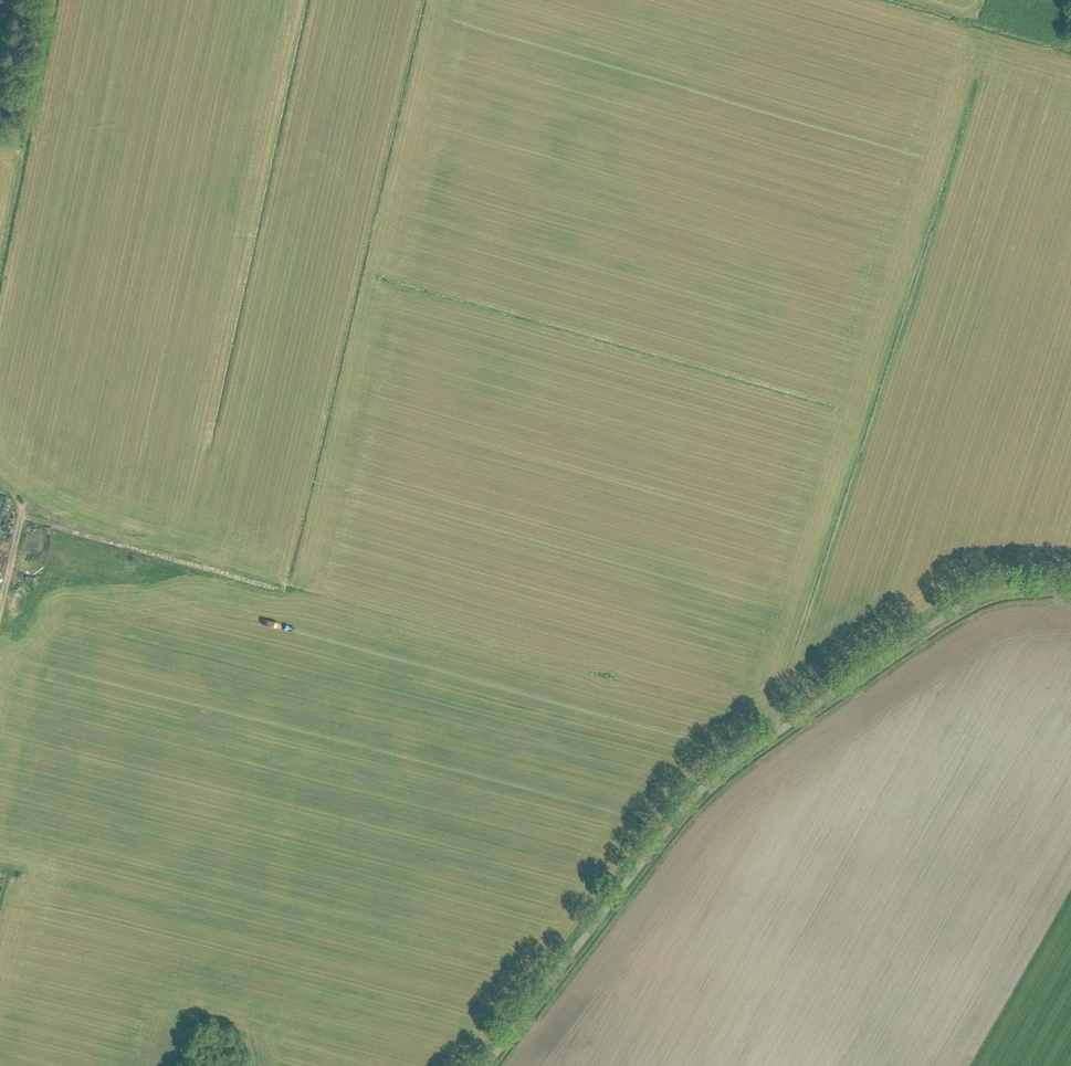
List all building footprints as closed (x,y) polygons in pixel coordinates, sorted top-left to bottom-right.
[(61,595),(65,583),(54,578),(49,591),(61,595)]
